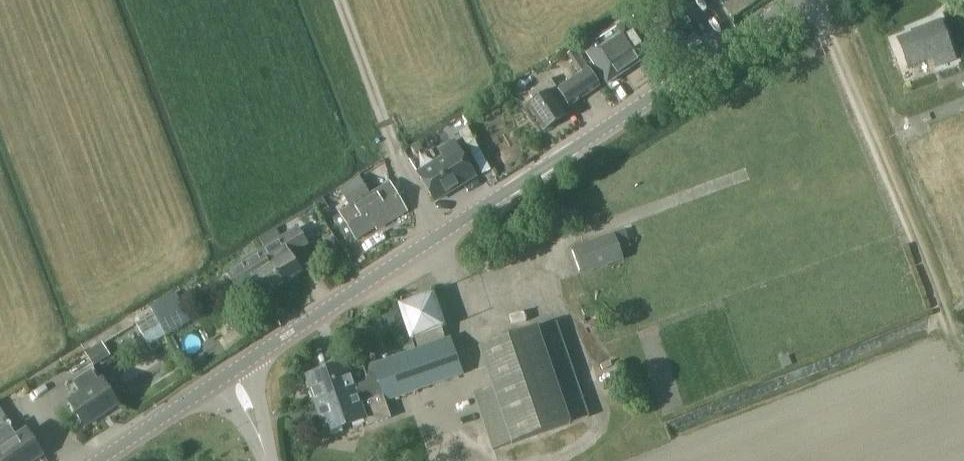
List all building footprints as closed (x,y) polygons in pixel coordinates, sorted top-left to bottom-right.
[(759,0),(721,0),(733,17),(759,0)] [(657,58),(695,33),(680,11),(643,36),(657,58)] [(956,59),(940,19),(922,26),(923,28),(897,38),(908,67),(933,57),(937,66),(956,59)] [(607,84),(650,55),(626,20),(584,48),(607,84)] [(569,106),(599,86),(575,49),(566,55),(579,73),(557,88),(551,78),(529,93),(534,100),(527,105),(544,130),(566,116),(560,106),(566,102),(569,106)] [(475,176),(455,142),(440,151),(444,157),(418,174),(434,201),(475,176)] [(353,204),(340,212),(357,238),(381,224),(383,226),(407,211),(389,181),(369,194),(361,180),(344,191),(353,204)] [(301,272),(290,254),(308,244),(298,226),(263,247),(269,256),(265,258),(269,264),(265,267),(260,259),(246,267),(243,263),(224,274),(231,285),(249,274),(262,296),(301,272)] [(581,274),(618,261),(623,260),(614,234),(572,248),(581,274)] [(153,313),(136,323),(149,345),(191,320),(174,291),(149,306),(153,313)] [(410,340),(447,327),(434,291),(397,304),(410,340)] [(512,444),(590,417),(557,321),(479,348),(492,386),(474,392),(493,449),(511,443),(512,444)] [(373,364),(386,401),(464,375),(451,337),(373,364)] [(102,342),(85,353),(93,365),(110,354),(102,342)] [(391,418),(386,401),(373,364),(350,371),(347,362),(307,376),(327,432),(366,418),(368,425),(391,418)] [(101,379),(93,367),(72,380),(80,393),(69,400),(85,426),(118,404),(102,379),(101,379)] [(0,429),(0,460),(33,460),(43,454),(26,429),(17,435),(10,423),(0,429)]
